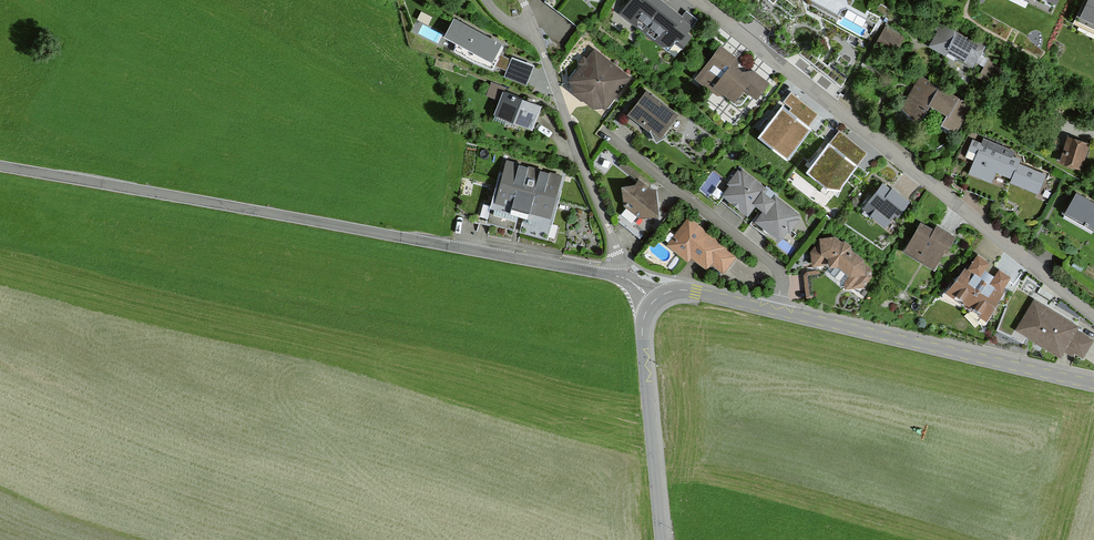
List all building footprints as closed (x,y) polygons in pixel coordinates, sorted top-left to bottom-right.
[(647,30),(667,5),(661,0),(632,0),(623,11),(647,30)] [(1054,9),(1058,0),(1035,0),(1054,9)] [(1080,20),(1093,27),(1093,0),(1089,0),(1080,20)] [(647,30),(671,49),(691,24),(667,5),(647,30)] [(982,40),(945,20),(933,44),(970,63),(982,40)] [(507,44),(467,25),(454,52),(495,71),(507,44)] [(439,43),(442,33),(423,27),(420,37),(439,43)] [(900,47),(904,35),(883,28),(879,40),(900,47)] [(763,77),(721,45),(700,73),(742,105),(763,77)] [(629,78),(594,51),(572,80),(576,94),(596,109),(606,108),(629,78)] [(512,57),(505,77),(527,85),(535,65),(512,57)] [(974,105),(921,74),(898,112),(920,124),(932,104),(949,114),(943,125),(958,133),(974,105)] [(679,112),(646,88),(627,114),(661,138),(679,112)] [(544,107),(501,93),(493,116),(536,131),(544,107)] [(810,124),(786,107),(768,133),(791,150),(810,124)] [(1091,142),(1069,136),(1061,163),(1083,169),(1091,142)] [(1013,149),(986,139),(972,177),(994,185),(999,172),(1014,177),(1012,184),(1040,194),(1047,175),(1018,164),(1020,159),(1011,156),(1013,149)] [(861,166),(836,148),(819,170),(844,189),(861,166)] [(566,174),(505,157),(488,222),(548,238),(566,174)] [(768,190),(740,170),(721,196),(749,216),(768,190)] [(655,188),(639,178),(622,186),(625,207),(620,214),(635,224),(641,218),(659,214),(655,188)] [(909,199),(884,180),(866,203),(891,222),(909,199)] [(1078,192),(1065,214),(1093,231),(1093,202),(1078,192)] [(801,215),(775,196),(757,222),(783,241),(801,215)] [(735,255),(689,218),(669,243),(688,257),(689,255),(693,259),(695,257),(707,267),(712,262),(722,270),(735,255)] [(935,229),(920,222),(904,253),(934,268),(945,245),(950,248),(959,232),(938,222),(935,229)] [(834,236),(822,239),(810,251),(813,265),(830,262),(851,275),(843,288),(861,290),(870,278),(871,267),(834,236)] [(967,302),(988,272),(983,269),(988,261),(978,254),(968,268),(965,265),(948,289),(967,302)] [(994,277),(988,272),(967,302),(986,315),(1004,289),(1001,287),(1009,276),(999,270),(994,277)] [(1080,322),(1033,299),(1016,333),(1064,357),(1067,351),(1084,359),(1093,339),(1076,330),(1080,322)]
